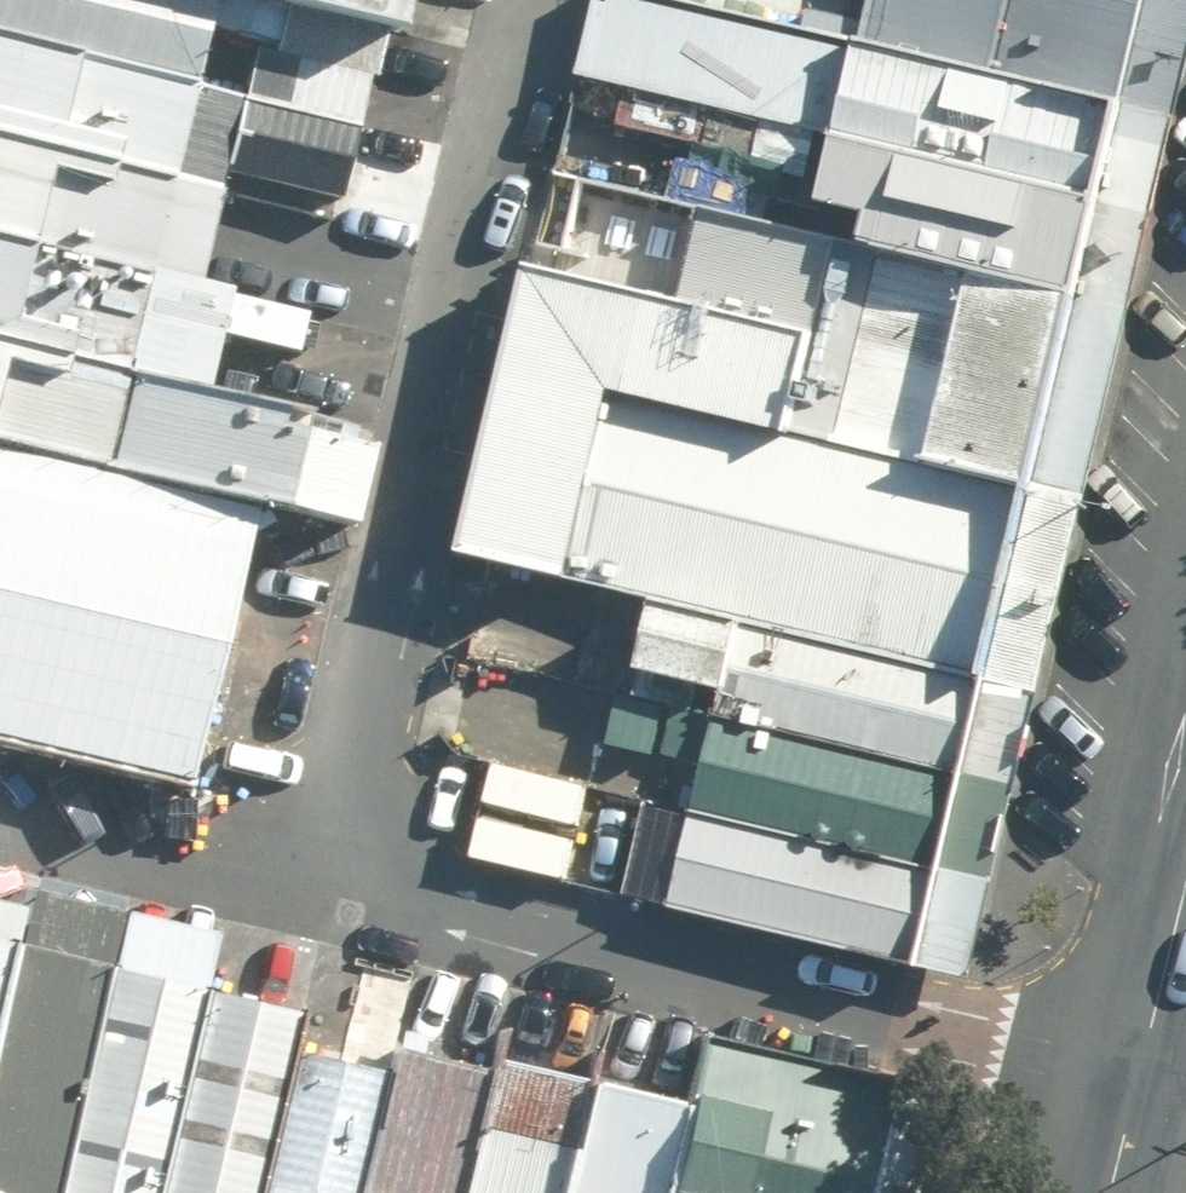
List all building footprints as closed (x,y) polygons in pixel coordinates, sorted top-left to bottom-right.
[(366,124),(389,32),(262,0),(0,0),(0,34),(366,124)] [(389,32),(407,36),(416,0),(262,0),(389,32)] [(1127,205),(1149,108),(856,38),(686,0),(596,0),(578,77),(827,136),(1127,205)] [(856,38),(1149,108),(1175,0),(865,0),(856,38)] [(228,186),(231,171),(347,201),(366,124),(0,34),(0,128),(228,186)] [(205,282),(228,186),(0,128),(0,233),(205,282)] [(867,211),(860,240),(1101,301),(1127,205),(827,136),(812,197),(867,211)] [(667,302),(796,332),(773,429),(1051,494),(1101,301),(860,240),(692,200),(667,302)] [(216,377),(226,333),(303,350),(313,305),(205,282),(0,233),(0,327),(216,377)] [(646,594),(1007,681),(1051,494),(773,429),(796,332),(667,302),(519,266),(450,547),(646,594)] [(307,398),(216,377),(0,327),(0,441),(273,502),(360,521),(377,443),(301,426),(307,398)] [(0,441),(0,738),(205,789),(273,502),(0,441)] [(717,689),(710,716),(984,783),(1007,681),(646,594),(628,667),(717,689)] [(691,789),(687,814),(961,876),(984,783),(710,716),(612,692),(594,766),(691,789)] [(961,876),(687,814),(665,901),(941,964),(961,876)] [(132,914),(40,892),(37,908),(0,1060),(0,1192),(66,1192),(132,914)] [(37,908),(0,899),(0,1060),(37,908)] [(209,990),(221,936),(132,914),(66,1192),(161,1192),(209,990)] [(305,1015),(209,990),(161,1192),(259,1192),(305,1015)] [(673,1192),(878,1192),(908,1079),(712,1033),(695,1104),(673,1192)] [(399,1077),(302,1054),(268,1192),(370,1192),(399,1077)] [(598,1080),(501,1056),(494,1083),(467,1192),(570,1192),(598,1080)] [(494,1083),(403,1061),(399,1077),(370,1192),(467,1192),(494,1083)] [(695,1104),(598,1080),(570,1192),(673,1192),(695,1104)]
